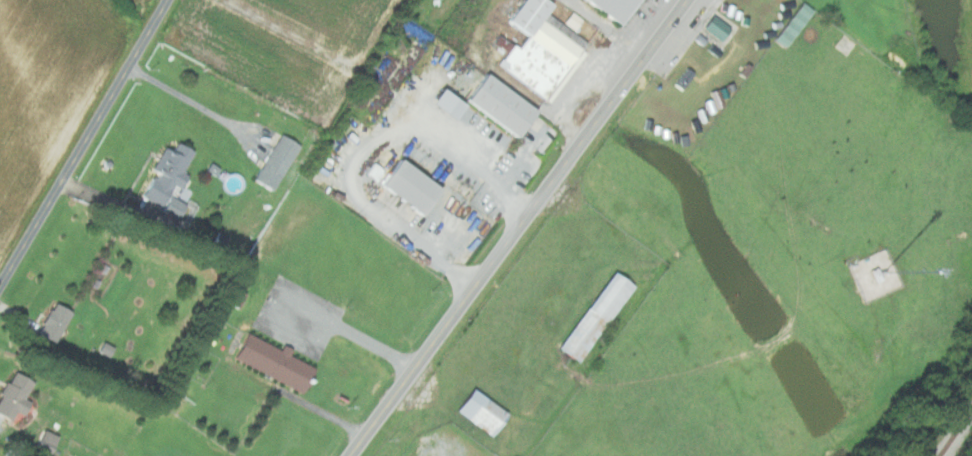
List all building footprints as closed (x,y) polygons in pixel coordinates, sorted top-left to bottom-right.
[(549,103),(584,52),(580,49),(586,41),(545,13),(552,4),(546,0),(520,0),(506,21),(526,35),(517,48),(498,35),(492,43),(504,52),(495,66),(549,103)] [(635,0),(583,0),(619,24),(635,0)] [(774,38),(784,46),(812,10),(801,2),(774,38)] [(702,29),(720,40),(729,26),(711,15),(702,29)] [(535,110),(483,73),(464,100),(516,137),(535,110)] [(428,104),(451,120),(461,104),(438,88),(428,104)] [(268,144),(275,131),(263,124),(256,136),(268,144)] [(299,145),(280,134),(252,180),(272,191),(299,145)] [(160,206),(170,185),(178,189),(185,174),(181,172),(191,151),(175,143),(171,151),(162,147),(149,172),(151,173),(140,196),(160,206)] [(378,186),(420,215),(440,188),(398,158),(378,186)] [(179,218),(185,202),(167,195),(161,212),(179,218)] [(556,349),(576,363),(632,286),(612,272),(556,349)] [(236,308),(243,293),(236,290),(229,304),(236,308)] [(70,312),(52,303),(36,333),(54,342),(70,312)] [(280,350),(244,333),(232,359),(302,392),(313,367),(288,356),(291,350),(281,345),(280,350)] [(15,411),(20,414),(28,402),(22,398),(31,383),(13,371),(0,392),(0,417),(8,422),(15,411)] [(454,411),(490,436),(505,413),(470,389),(454,411)] [(34,446),(49,453),(57,435),(41,429),(34,446)]
